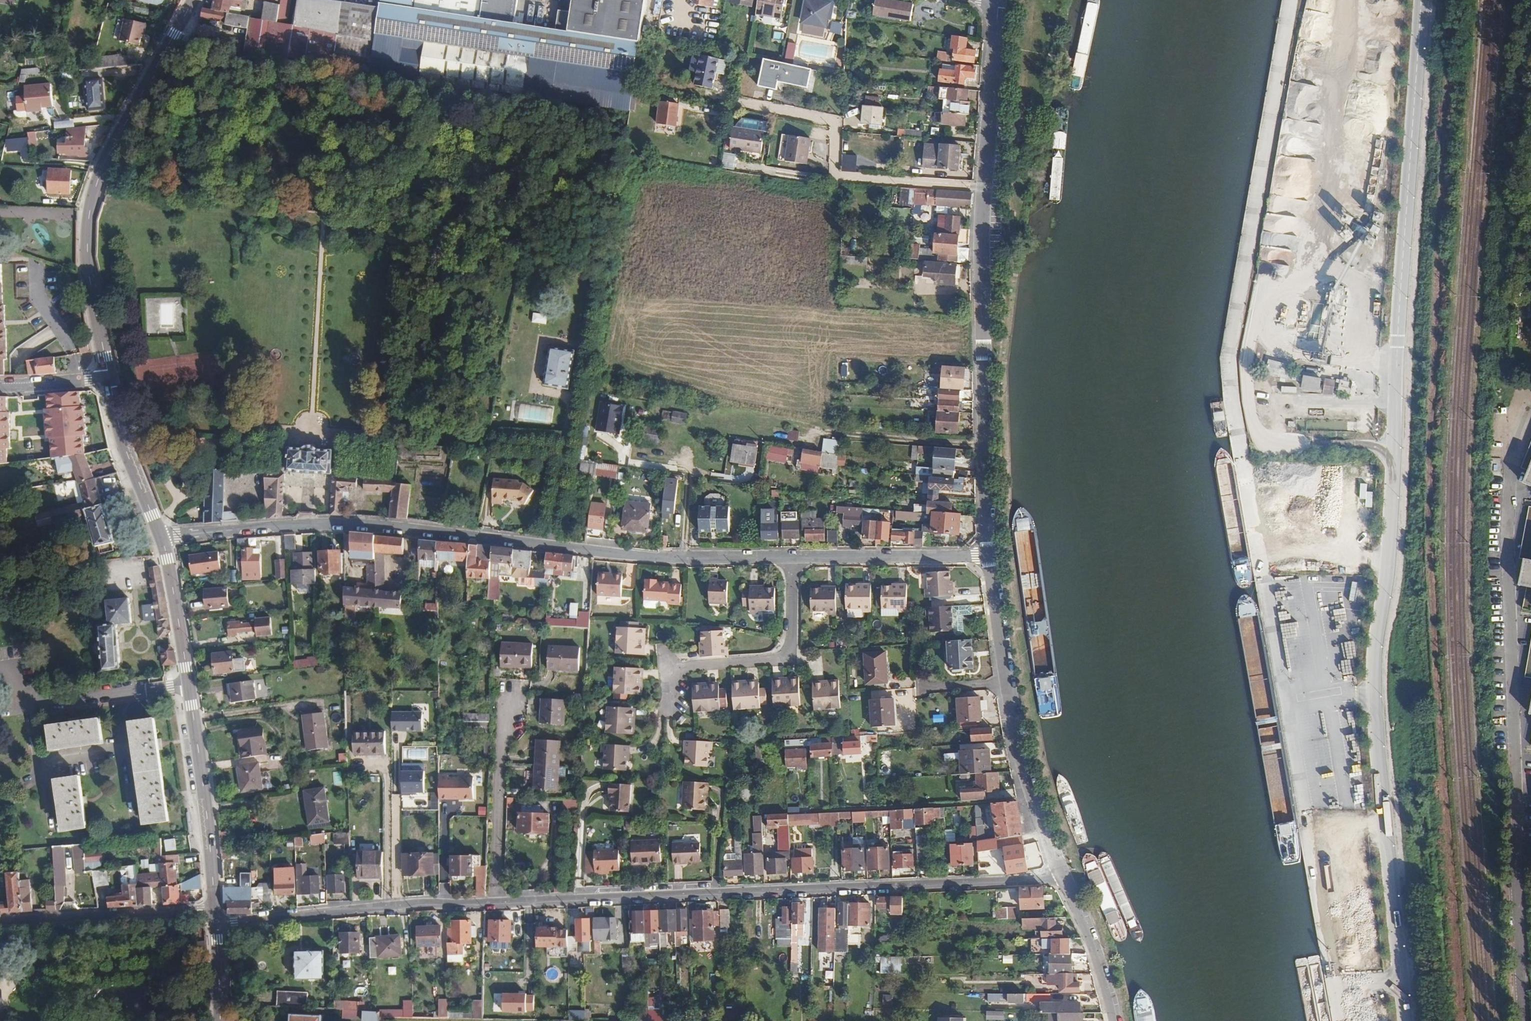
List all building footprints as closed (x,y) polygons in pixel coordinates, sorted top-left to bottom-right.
[(229,6),(242,8),(244,1),(240,0),(211,0),(210,1),(218,3),(229,6)] [(288,26),(291,0),(281,0),(280,6),(278,24),(288,26)] [(306,61),(333,65),(337,36),(342,3),(321,0),(305,0),(301,28),(311,30),(306,61)] [(371,71),(420,79),(421,74),(629,107),(639,43),(627,41),(632,0),(560,0),(558,13),(543,12),(540,28),(475,18),(475,16),(526,24),(529,3),(511,0),(388,0),(387,5),(381,4),(381,8),(375,44),(371,71)] [(756,13),(780,18),(784,0),(758,0),(756,13)] [(824,28),(829,5),(806,0),(801,23),(802,23),(801,33),(821,36),(823,27),(824,28)] [(877,0),(874,16),(912,23),(915,7),(877,0)] [(226,27),(235,29),(249,31),(251,17),(228,13),(229,6),(218,3),(216,11),(204,8),(202,18),(226,23),(226,27)] [(266,3),(263,20),(278,24),(280,6),(266,3)] [(342,3),(337,36),(375,44),(381,8),(381,4),(376,3),(375,8),(342,3)] [(1330,27),(1329,7),(1314,8),(1314,3),(1307,4),(1308,22),(1319,22),(1320,27),(1330,27)] [(247,37),(245,51),(247,52),(306,61),(311,30),(301,28),(288,26),(278,24),(263,20),(251,17),(249,31),(235,29),(235,34),(247,37)] [(121,19),(118,42),(143,46),(147,23),(121,19)] [(773,40),(783,42),(784,33),(775,31),(773,40)] [(193,35),(188,43),(213,46),(213,38),(193,35)] [(337,36),(333,65),(371,71),(375,44),(337,36)] [(963,51),(965,39),(953,37),(952,50),(956,50),(954,61),(974,63),(975,52),(963,51)] [(788,42),(784,59),(792,60),(795,44),(788,42)] [(939,53),(938,61),(948,62),(949,54),(939,53)] [(700,55),(694,85),(713,88),(718,59),(700,55)] [(111,67),(142,63),(141,56),(110,59),(111,67)] [(782,64),(764,60),(759,87),(777,91),(778,86),(782,64)] [(1302,61),(1294,60),(1285,116),(1315,121),(1321,87),(1299,83),(1302,61)] [(817,71),(782,64),(778,86),(812,94),(817,71)] [(940,72),(939,83),(964,85),(964,78),(975,78),(976,69),(957,67),(956,74),(940,72)] [(85,79),(88,109),(104,108),(102,77),(85,79)] [(50,85),(25,88),(25,96),(20,96),(17,99),(18,107),(21,109),(27,109),(27,110),(42,108),(42,107),(52,106),(52,102),(50,85)] [(966,103),(967,90),(940,89),(939,101),(954,102),(966,103)] [(661,102),(656,124),(674,128),(678,106),(661,102)] [(966,103),(954,102),(953,114),(966,116),(968,116),(969,103),(966,103)] [(883,108),(864,107),(863,126),(881,127),(883,108)] [(944,114),(943,124),(965,126),(966,116),(953,114),(944,114)] [(740,117),(738,127),(763,131),(765,132),(767,118),(764,118),(764,120),(740,117)] [(54,123),(55,129),(74,127),(74,121),(54,123)] [(85,136),(85,126),(67,128),(67,142),(58,143),(58,151),(67,151),(67,153),(84,153),(86,136),(85,136)] [(737,154),(738,154),(739,149),(759,153),(763,131),(738,127),(734,126),(730,148),(738,149),(737,154)] [(30,132),(31,150),(40,150),(38,131),(30,132)] [(809,140),(788,136),(785,152),(806,156),(809,140)] [(30,137),(6,139),(7,148),(30,146),(30,137)] [(925,145),(923,168),(960,170),(961,147),(925,145)] [(739,149),(738,154),(761,158),(761,153),(759,153),(739,149)] [(806,156),(785,152),(783,160),(804,165),(806,156)] [(724,153),(722,168),(735,170),(737,154),(724,153)] [(857,172),(857,155),(843,155),(842,171),(857,172)] [(49,169),(70,170),(70,160),(50,160),(49,169)] [(48,192),(70,193),(71,170),(70,170),(49,169),(48,192)] [(915,203),(972,209),(972,193),(916,189),(915,203)] [(939,262),(957,263),(958,245),(969,245),(970,230),(959,230),(960,219),(940,218),(939,236),(937,236),(936,251),(936,255),(939,255),(939,262)] [(911,245),(910,260),(919,260),(920,251),(920,246),(911,245)] [(920,251),(919,260),(939,262),(939,255),(936,255),(936,251),(920,251)] [(937,264),(935,284),(955,286),(957,265),(937,264)] [(1274,276),(1275,265),(1261,264),(1261,276),(1274,276)] [(533,323),(547,324),(548,315),(534,314),(533,323)] [(87,339),(78,340),(80,353),(89,352),(87,339)] [(1304,341),(1304,346),(1312,346),(1312,350),(1321,350),(1321,341),(1304,341)] [(551,347),(545,385),(569,388),(575,351),(551,347)] [(38,375),(55,373),(53,357),(36,359),(38,375)] [(1272,378),(1289,381),(1290,375),(1291,367),(1274,364),(1272,378)] [(960,390),(964,390),(965,369),(943,368),(942,375),(942,389),(960,390)] [(1290,375),(1289,381),(1302,383),(1303,377),(1290,375)] [(1302,383),(1289,381),(1289,385),(1268,382),(1266,392),(1282,394),(1283,391),(1296,393),(1296,390),(1301,390),(1301,388),(1318,390),(1320,379),(1303,377),(1302,383)] [(1335,392),(1336,385),(1324,383),(1323,390),(1335,392)] [(939,389),(939,400),(959,401),(960,390),(942,389),(939,389)] [(81,407),(78,393),(47,395),(48,410),(44,411),(48,441),(52,440),(52,458),(85,451),(82,436),(86,435),(84,406),(81,407)] [(8,465),(7,451),(10,449),(12,414),(8,413),(8,397),(0,398),(0,466),(8,465)] [(938,412),(959,413),(959,401),(939,400),(938,408),(938,412)] [(601,404),(599,414),(622,418),(624,408),(601,404)] [(41,409),(26,412),(28,424),(43,421),(41,409)] [(958,433),(959,413),(938,412),(937,432),(958,433)] [(599,414),(597,432),(617,435),(619,419),(622,420),(622,418),(599,414)] [(674,414),(673,422),(685,424),(687,416),(674,414)] [(588,445),(589,427),(581,426),(580,444),(588,445)] [(659,442),(661,431),(644,428),(642,439),(659,442)] [(799,431),(788,431),(789,442),(799,441),(799,431)] [(579,445),(578,460),(585,460),(587,446),(579,445)] [(786,464),(790,450),(770,445),(766,459),(786,464)] [(288,447),(287,471),(294,472),(295,473),(321,475),(321,473),(331,474),(332,450),(318,450),(313,446),(306,446),(304,449),(288,447)] [(734,446),(732,461),(755,464),(758,449),(734,446)] [(839,456),(839,448),(824,446),(823,453),(839,456)] [(936,448),(918,446),(918,454),(935,455),(936,448)] [(935,455),(934,469),(954,470),(955,449),(936,448),(935,455)] [(822,453),(804,450),(801,465),(820,467),(821,462),(822,453)] [(72,456),(79,481),(80,483),(94,479),(86,453),(72,456)] [(823,453),(822,453),(821,462),(838,464),(839,456),(823,453)] [(594,482),(597,463),(582,461),(580,480),(594,482)] [(1523,482),(1530,485),(1530,461),(1523,482)] [(820,467),(801,465),(801,471),(819,474),(820,467)] [(954,470),(917,467),(917,474),(930,475),(930,477),(953,479),(954,470)] [(205,495),(204,524),(239,521),(238,518),(235,515),(232,514),(232,512),(224,513),(224,470),(206,469),(205,495)] [(1361,470),(1360,484),(1374,485),(1375,470),(1361,470)] [(257,516),(257,520),(282,519),(283,473),(259,472),(259,477),(265,478),(267,512),(262,512),(260,513),(257,516)] [(332,476),(331,516),(340,516),(341,508),(345,508),(345,502),(343,502),(343,493),(347,493),(347,487),(356,488),(357,478),(332,476)] [(80,483),(87,509),(102,505),(98,487),(104,486),(102,477),(80,483)] [(930,477),(930,496),(938,496),(938,490),(961,491),(963,489),(963,478),(960,478),(960,479),(953,479),(930,477)] [(394,483),(394,480),(364,479),(364,490),(393,492),(391,519),(407,520),(410,484),(394,483)] [(666,480),(662,513),(674,514),(678,481),(666,480)] [(79,481),(67,484),(69,491),(76,490),(81,509),(86,508),(79,481)] [(519,483),(495,481),(494,499),(492,499),(491,504),(502,505),(502,501),(518,501),(525,505),(533,491),(524,486),(518,486),(519,483)] [(1366,500),(1366,508),(1374,508),(1374,492),(1368,492),(1368,484),(1361,484),(1360,500),(1366,500)] [(938,496),(930,496),(928,513),(933,513),(951,514),(952,504),(938,503),(938,496)] [(87,509),(88,516),(97,547),(99,546),(101,554),(115,550),(113,542),(115,542),(105,504),(87,509)] [(591,504),(588,529),(603,530),(606,506),(591,504)] [(700,507),(700,533),(712,533),(712,530),(718,530),(718,532),(729,532),(730,507),(700,507)] [(862,509),(837,507),(837,513),(844,513),(843,527),(851,528),(851,525),(861,526),(862,509)] [(625,509),(622,531),(648,533),(650,512),(625,509)] [(933,513),(928,513),(895,511),(894,519),(932,522),(933,513)] [(1527,511),(1518,555),(1525,557),(1519,582),(1527,584),(1523,605),(1530,607),(1530,512),(1527,511)] [(951,514),(933,513),(932,522),(932,533),(960,534),(961,515),(951,514)] [(439,524),(448,525),(449,515),(441,514),(439,524)] [(763,515),(763,538),(778,538),(778,515),(763,515)] [(823,520),(802,520),(802,531),(806,531),(806,538),(825,538),(825,531),(823,531),(823,520)] [(876,539),(877,523),(864,522),(864,539),(876,539)] [(889,523),(877,523),(876,539),(884,539),(888,539),(889,523)] [(784,524),(784,539),(797,539),(796,524),(784,524)] [(838,530),(828,531),(828,544),(838,544),(838,530)] [(891,532),(891,540),(905,541),(905,544),(913,544),(914,534),(891,532)] [(922,548),(923,533),(914,532),(914,534),(913,544),(915,544),(915,548),(922,548)] [(931,533),(923,533),(922,548),(930,547),(931,533)] [(376,535),(353,534),(353,558),(359,558),(359,551),(370,551),(370,558),(376,559),(376,554),(376,535)] [(294,535),(285,535),(286,549),(295,549),(294,535)] [(404,539),(376,535),(376,554),(404,555),(404,539)] [(660,536),(658,548),(666,548),(667,537),(660,536)] [(420,560),(439,561),(439,542),(421,540),(420,553),(420,560)] [(439,542),(439,561),(470,562),(471,545),(439,542)] [(468,579),(491,579),(492,562),(493,548),(471,545),(468,579)] [(260,547),(244,548),(245,580),(261,579),(260,547)] [(500,575),(512,576),(515,550),(493,548),(492,562),(501,563),(500,575)] [(513,567),(531,569),(531,560),(532,551),(515,550),(513,567)] [(341,552),(321,552),(321,573),(341,573),(341,552)] [(219,553),(192,555),(193,561),(190,561),(191,574),(220,571),(219,553)] [(296,583),(316,583),(314,553),(295,553),(296,583)] [(564,568),(565,555),(547,553),(546,567),(564,568)] [(285,561),(276,562),(277,578),(286,578),(285,561)] [(170,636),(172,632),(162,576),(159,566),(151,568),(160,637),(170,636)] [(531,577),(531,569),(513,567),(512,576),(531,577)] [(546,579),(546,571),(531,569),(531,577),(546,579)] [(951,589),(951,582),(950,572),(927,573),(929,598),(954,596),(953,589),(951,589)] [(403,584),(419,585),(420,575),(403,574),(403,584)] [(623,579),(599,577),(598,595),(622,596),(623,579)] [(657,582),(645,581),(644,600),(668,601),(668,604),(680,604),(681,585),(657,583),(657,582)] [(1350,599),(1356,600),(1359,581),(1353,581),(1350,599)] [(907,609),(907,583),(899,583),(899,586),(893,586),(882,586),(882,609),(881,609),(881,617),(898,617),(898,612),(899,609),(907,609)] [(863,609),(872,609),(872,584),(865,584),(865,587),(847,587),(847,609),(863,609)] [(729,587),(711,586),(711,602),(728,603),(729,587)] [(346,603),(375,606),(376,591),(346,587),(346,603)] [(812,612),(828,612),(837,612),(836,587),(829,587),(829,590),(821,590),(811,590),(812,612)] [(205,591),(208,607),(230,605),(227,588),(205,591)] [(762,591),(761,588),(752,588),(751,593),(745,593),(745,610),(751,610),(751,613),(760,613),(776,613),(776,591),(762,591)] [(376,591),(375,606),(402,609),(402,593),(397,593),(381,591),(376,591)] [(130,598),(108,601),(110,619),(107,619),(106,620),(105,624),(100,624),(103,670),(121,669),(117,624),(133,623),(130,598)] [(1279,611),(1280,620),(1294,618),(1292,609),(1300,607),(1298,598),(1288,600),(1290,610),(1279,611)] [(578,617),(579,603),(571,602),(570,617),(578,617)] [(971,614),(971,604),(929,607),(929,614),(930,632),(952,631),(953,633),(954,634),(956,635),(959,635),(961,634),(962,632),(961,614),(971,614)] [(1327,624),(1338,620),(1336,614),(1325,618),(1327,624)] [(546,625),(577,627),(577,621),(547,619),(546,625)] [(257,620),(217,625),(218,637),(226,636),(226,634),(245,633),(246,636),(259,635),(257,620)] [(642,638),(645,638),(646,629),(620,627),(618,653),(641,655),(642,638)] [(702,649),(702,657),(727,655),(726,646),(725,631),(703,632),(705,649),(702,649)] [(949,643),(950,669),(973,668),(972,641),(949,643)] [(1340,642),(1343,675),(1354,674),(1353,658),(1357,658),(1355,641),(1340,642)] [(526,644),(503,643),(501,666),(525,667),(526,644)] [(581,647),(550,645),(549,668),(580,670),(581,647)] [(164,665),(165,665),(177,664),(175,649),(171,646),(162,647),(164,665)] [(214,655),(216,674),(247,671),(246,659),(234,660),(234,653),(214,655)] [(885,653),(865,655),(867,685),(888,683),(885,653)] [(293,660),(294,669),(318,666),(317,658),(293,660)] [(640,686),(641,670),(617,669),(617,694),(643,695),(643,686),(640,686)] [(1524,673),(1522,684),(1530,686),(1530,675),(1524,673)] [(773,683),(775,706),(801,704),(799,679),(789,679),(789,682),(773,683)] [(251,680),(230,684),(233,703),(254,700),(251,680)] [(831,684),(814,685),(816,709),(842,707),(840,681),(830,682),(831,684)] [(734,683),(736,708),(764,706),(763,703),(768,703),(768,695),(761,695),(760,690),(760,684),(744,684),(744,682),(734,683)] [(694,686),(696,711),(721,709),(720,686),(703,687),(703,685),(694,686)] [(543,697),(541,722),(564,723),(566,699),(543,697)] [(893,699),(872,701),(873,728),(895,727),(893,699)] [(980,699),(957,700),(958,723),(981,722),(980,699)] [(635,736),(636,726),(633,726),(634,709),(611,708),(609,734),(635,736)] [(324,712),(304,715),(308,748),(328,746),(324,712)] [(490,725),(491,714),(466,712),(465,724),(490,725)] [(423,713),(393,713),(393,731),(423,731),(423,713)] [(682,718),(677,723),(682,727),(686,721),(682,718)] [(47,728),(51,751),(101,742),(97,719),(76,723),(75,720),(66,721),(67,724),(47,728)] [(152,719),(129,723),(144,825),(168,821),(164,801),(168,800),(167,791),(163,791),(157,749),(160,749),(159,739),(156,740),(152,719)] [(992,728),(972,729),(973,741),(992,740),(992,728)] [(238,749),(240,759),(267,755),(263,729),(238,732),(240,749),(238,749)] [(877,734),(866,735),(866,745),(877,745),(877,734)] [(832,737),(833,754),(861,753),(861,735),(832,737)] [(355,737),(355,754),(378,754),(378,737),(355,737)] [(560,739),(538,738),(536,789),(558,791),(560,739)] [(1348,740),(1350,761),(1361,760),(1359,739),(1348,740)] [(712,742),(698,741),(686,740),(686,748),(689,748),(688,756),(688,766),(710,767),(712,750),(712,742)] [(813,755),(833,754),(832,743),(823,743),(813,744),(813,755)] [(605,745),(604,754),(602,771),(624,772),(625,762),(625,755),(628,755),(629,747),(605,745)] [(806,749),(786,750),(786,766),(807,765),(806,749)] [(970,774),(977,774),(990,773),(989,749),(959,751),(960,774),(970,774)] [(240,767),(244,793),(264,790),(260,764),(240,767)] [(425,772),(403,772),(402,795),(411,796),(411,795),(411,793),(416,793),(425,793),(425,772)] [(961,793),(962,801),(985,799),(985,792),(996,791),(996,784),(998,783),(997,773),(990,773),(977,774),(978,792),(961,793)] [(439,775),(439,799),(474,799),(474,777),(448,777),(448,775),(439,775)] [(79,777),(55,781),(64,832),(88,828),(84,807),(87,806),(85,798),(82,798),(79,777)] [(707,782),(686,781),(685,809),(705,810),(706,799),(707,782)] [(613,793),(612,797),(611,810),(629,811),(631,784),(609,783),(609,793),(613,793)] [(305,792),(310,823),(329,820),(324,788),(305,792)] [(579,808),(578,799),(564,799),(564,809),(579,808)] [(1018,803),(994,804),(994,839),(1023,835),(1018,803)] [(941,818),(940,807),(932,808),(932,809),(931,809),(931,812),(916,813),(917,825),(933,824),(933,818),(941,818)] [(914,808),(890,810),(890,816),(891,828),(915,827),(914,808)] [(864,811),(852,811),(852,818),(852,822),(865,821),(864,817),(864,811)] [(839,812),(788,814),(789,823),(819,822),(819,825),(840,824),(840,818),(839,812)] [(519,832),(549,833),(549,814),(519,813),(519,832)] [(788,814),(769,815),(770,827),(779,827),(779,825),(789,825),(789,823),(788,814)] [(779,825),(779,827),(780,854),(780,859),(786,859),(790,859),(789,825),(779,825)] [(219,833),(221,857),(230,857),(229,845),(228,832),(219,833)] [(764,874),(763,832),(756,833),(756,853),(746,854),(746,874),(764,874)] [(351,858),(350,833),(333,834),(333,848),(343,848),(344,858),(351,858)] [(310,844),(324,844),(325,835),(311,834),(310,844)] [(977,841),(978,852),(983,851),(1005,848),(1024,845),(1023,835),(994,839),(981,840),(977,841)] [(174,839),(164,841),(166,850),(175,849),(174,839)] [(642,862),(651,861),(661,861),(661,840),(631,841),(632,864),(642,864),(642,862)] [(743,875),(741,841),(735,841),(736,860),(725,860),(725,875),(743,875)] [(683,861),(688,861),(702,860),(701,844),(685,844),(685,842),(673,843),(674,864),(683,864),(683,861)] [(844,870),(854,869),(853,849),(847,849),(848,843),(843,843),(844,870)] [(85,845),(75,846),(76,861),(86,860),(85,845)] [(853,849),(854,869),(864,869),(863,845),(853,845),(853,849)] [(963,846),(964,864),(973,864),(972,845),(963,846)] [(1005,848),(1009,874),(1028,871),(1024,845),(1005,848)] [(64,846),(52,847),(57,901),(57,910),(61,910),(66,902),(66,888),(67,887),(64,846)] [(952,865),(964,864),(963,846),(951,846),(952,865)] [(879,869),(878,848),(868,848),(869,869),(879,869)] [(888,848),(878,848),(879,869),(888,868),(888,848)] [(812,849),(794,849),(794,872),(813,871),(812,849)] [(594,855),(595,873),(606,873),(606,870),(610,870),(620,870),(620,850),(594,851),(594,855)] [(916,852),(917,864),(925,864),(925,852),(916,852)] [(405,875),(439,874),(439,853),(404,854),(405,875)] [(780,859),(780,854),(767,854),(768,873),(787,872),(786,859),(780,859)] [(912,854),(894,855),(895,868),(913,867),(912,854)] [(386,879),(385,855),(359,855),(360,880),(386,879)] [(476,896),(485,896),(486,865),(480,865),(480,855),(452,856),(452,877),(453,877),(453,880),(458,880),(458,877),(476,876),(476,896)] [(586,855),(584,874),(595,874),(595,873),(594,855),(586,855)] [(86,860),(76,861),(77,873),(87,872),(86,860)] [(175,862),(163,862),(164,887),(177,884),(175,862)] [(20,865),(13,865),(13,873),(9,874),(11,905),(0,906),(0,911),(0,913),(23,911),(22,888),(20,865)] [(110,898),(111,907),(139,905),(136,866),(129,867),(130,884),(124,885),(124,893),(118,894),(118,897),(110,898)] [(94,871),(95,883),(118,880),(117,868),(94,871)] [(203,884),(202,873),(189,879),(189,884),(203,884)] [(277,883),(277,894),(296,893),(295,882),(285,883),(285,874),(278,875),(278,883),(277,883)] [(297,877),(298,908),(305,907),(305,893),(319,892),(320,876),(297,877)] [(344,876),(329,876),(329,892),(345,892),(344,876)] [(138,888),(139,905),(153,904),(152,894),(165,892),(166,904),(181,903),(180,896),(178,884),(177,884),(164,887),(138,888)] [(22,888),(23,911),(33,910),(31,887),(22,888)] [(224,902),(241,902),(241,895),(251,894),(251,887),(229,887),(223,887),(224,902)] [(1029,887),(1031,906),(1031,908),(1046,908),(1044,887),(1029,887)] [(224,902),(224,910),(229,914),(252,914),(252,907),(260,907),(260,902),(272,902),(272,894),(258,894),(241,895),(241,902),(224,902)] [(904,912),(904,897),(880,898),(879,908),(890,908),(890,913),(904,912)] [(57,910),(57,901),(48,902),(48,910),(57,910)] [(793,923),(793,934),(805,934),(804,903),(796,903),(796,923),(793,923)] [(745,916),(753,916),(752,904),(744,905),(745,916)] [(835,922),(835,951),(849,952),(850,944),(850,934),(850,931),(850,925),(850,904),(840,904),(840,921),(835,922)] [(871,904),(850,904),(850,925),(850,931),(861,932),(862,925),(871,925),(871,904)] [(1011,907),(1011,918),(1024,918),(1023,906),(1011,907)] [(720,911),(721,924),(732,924),(732,907),(720,907),(720,911)] [(793,923),(793,907),(784,908),(784,919),(779,919),(779,922),(778,922),(778,946),(792,946),(793,942),(793,934),(793,923)] [(820,909),(821,951),(834,951),(834,926),(835,922),(836,908),(820,909)] [(678,910),(679,931),(682,931),(688,931),(687,909),(678,910)] [(662,910),(662,932),(676,931),(679,931),(678,910),(662,910)] [(631,911),(632,933),(630,933),(631,949),(634,948),(633,945),(635,945),(635,933),(644,932),(644,911),(631,911)] [(646,911),(647,932),(646,932),(646,945),(661,945),(661,938),(661,932),(661,920),(659,920),(659,911),(646,911)] [(696,912),(695,928),(702,928),(702,933),(709,933),(708,928),(714,927),(714,911),(697,911),(696,912)] [(594,918),(595,954),(602,953),(601,945),(599,946),(599,939),(616,938),(616,917),(594,918)] [(492,919),(491,940),(511,940),(511,920),(492,919)] [(577,919),(579,949),(591,949),(590,919),(577,919)] [(1044,919),(1044,935),(1064,935),(1063,921),(1056,921),(1056,919),(1044,919)] [(453,921),(453,943),(449,943),(449,955),(464,954),(464,943),(471,943),(471,938),(471,927),(471,921),(453,921)] [(416,933),(416,937),(419,937),(419,945),(442,943),(442,931),(441,925),(418,926),(418,932),(416,933)] [(338,927),(338,948),(334,948),(335,959),(349,959),(350,948),(357,947),(357,943),(360,943),(361,931),(356,932),(356,927),(338,927)] [(539,927),(539,945),(557,945),(558,929),(558,927),(539,927)] [(567,929),(558,929),(557,945),(568,945),(567,929)] [(861,934),(850,934),(850,944),(859,944),(861,944),(861,934)] [(377,937),(379,958),(402,955),(400,935),(377,937)] [(1044,939),(1045,947),(1054,947),(1055,954),(1072,953),(1072,938),(1044,939)] [(994,939),(993,948),(1045,947),(1044,939),(994,939)] [(623,949),(623,962),(631,961),(631,949),(623,949)] [(297,951),(297,979),(325,979),(325,950),(297,951)] [(1053,963),(1054,973),(1063,973),(1075,973),(1072,954),(1072,953),(1055,954),(1053,954),(1053,959),(1049,959),(1049,963),(1053,963)] [(1013,955),(1004,955),(1004,963),(1013,963),(1013,955)] [(902,958),(882,957),(881,971),(901,972),(902,958)] [(810,962),(800,963),(801,972),(811,971),(810,962)] [(825,972),(825,986),(831,986),(835,986),(835,972),(825,972)] [(1063,973),(1063,991),(1082,991),(1082,982),(1078,982),(1078,973),(1075,973),(1063,973)] [(527,993),(505,993),(504,1010),(527,1011),(527,995),(527,993)] [(1008,1002),(1008,993),(988,993),(988,1002),(1008,1002)] [(1009,993),(1009,1002),(1025,1002),(1026,993),(1009,993)] [(281,995),(280,1007),(322,1009),(323,997),(298,996),(281,995)] [(342,1019),(361,1020),(362,1001),(343,1000),(342,1019)] [(382,1010),(381,1011),(381,1016),(415,1017),(415,1011),(414,1001),(405,1000),(405,1010),(382,1010)] [(474,1000),(474,1012),(476,1012),(484,1013),(484,1010),(484,1000),(474,1000)] [(440,1017),(450,1017),(450,1012),(450,1002),(440,1002),(440,1011),(437,1011),(436,1017),(440,1017)] [(1061,1002),(1062,1013),(1082,1013),(1081,1003),(1061,1002)] [(364,1010),(363,1019),(381,1020),(381,1016),(381,1011),(373,1011),(366,1011),(364,1010)] [(649,1010),(649,1020),(661,1020),(664,1020),(663,1011),(649,1010)] [(987,1010),(987,1019),(1005,1020),(1006,1010),(987,1010)] [(1061,1020),(1082,1020),(1082,1013),(1062,1013),(1061,1020)]
